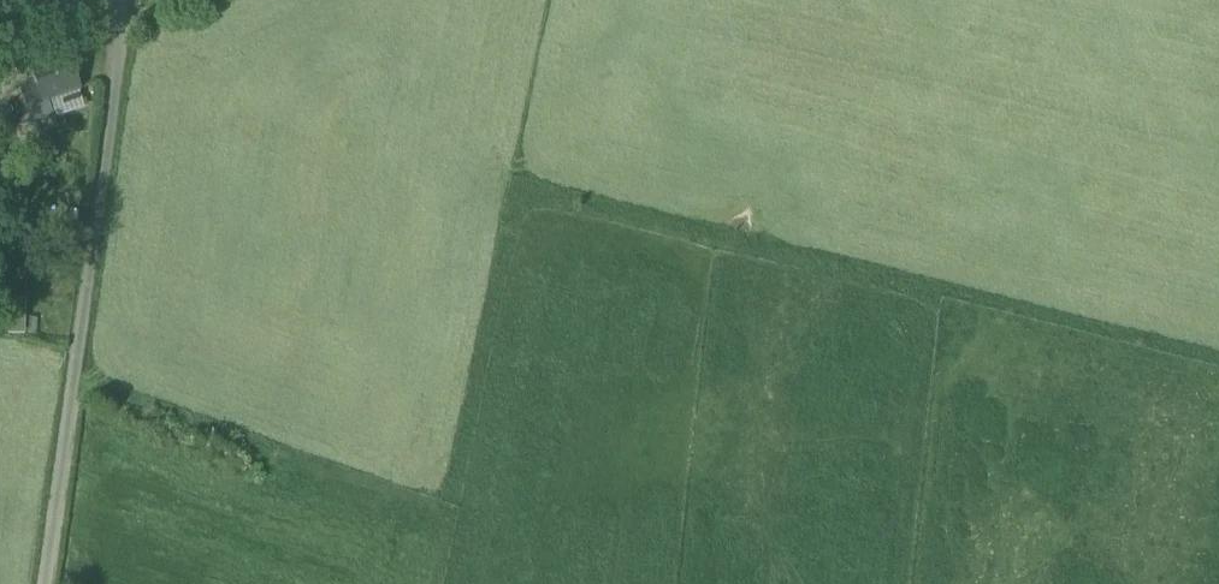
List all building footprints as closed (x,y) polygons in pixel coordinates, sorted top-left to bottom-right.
[(29,69),(34,85),(41,104),(47,102),(78,91),(80,90),(68,56),(29,69)] [(26,109),(41,104),(34,85),(19,90),(26,109)] [(47,102),(53,117),(53,118),(83,107),(78,91),(47,102)] [(26,109),(31,124),(53,117),(47,102),(41,104),(26,109)]
